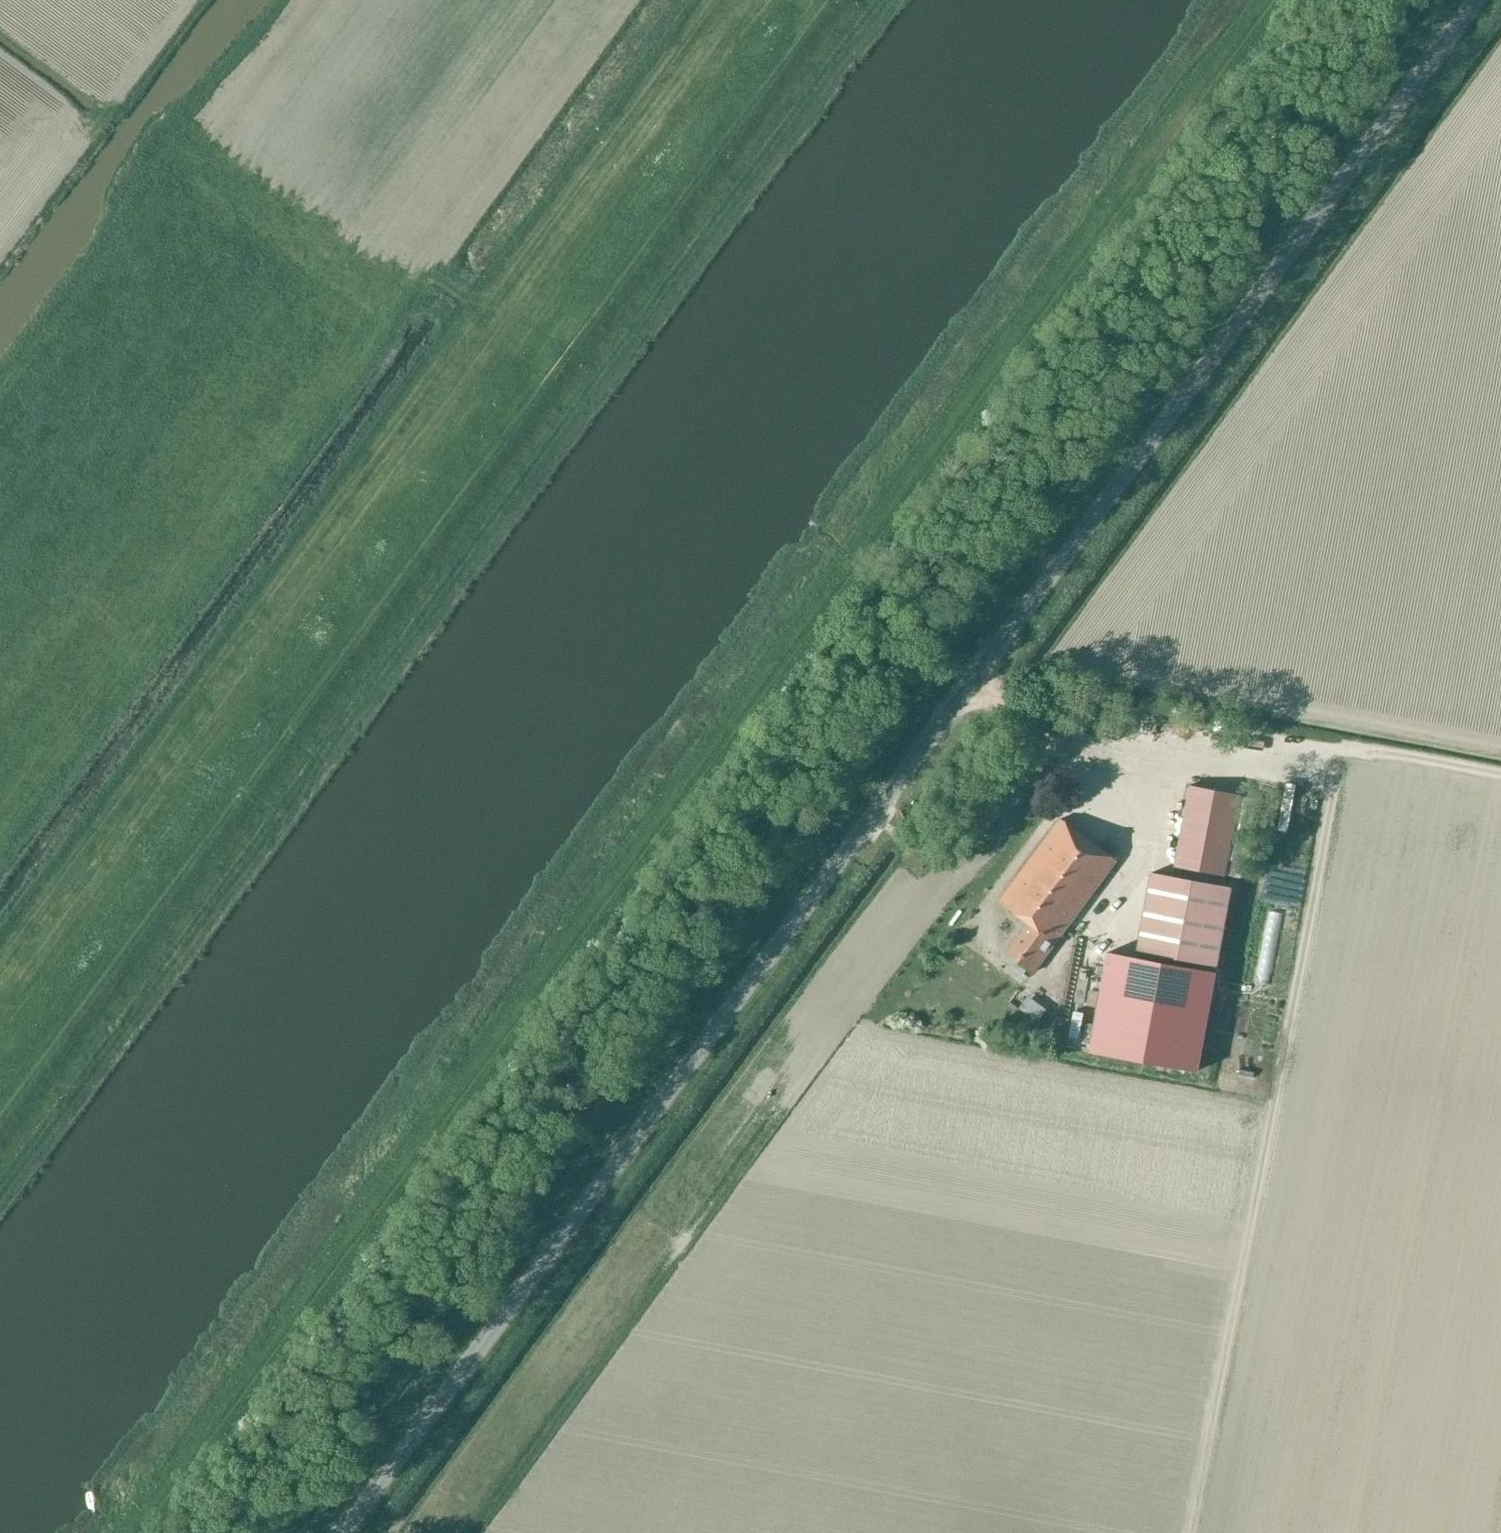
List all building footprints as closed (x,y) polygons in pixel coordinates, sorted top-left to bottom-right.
[(1173,867),(1224,877),(1240,796),(1189,785),(1173,867)] [(1116,860),(1087,838),(1062,819),(999,903),(1027,925),(1005,955),(1031,975),(1116,860)] [(1231,887),(1152,872),(1137,951),(1216,966),(1231,887)] [(1235,975),(1136,956),(1116,1060),(1215,1079),(1235,975)] [(1040,1005),(1030,1017),(1038,1023),(1047,1011),(1040,1005)]
